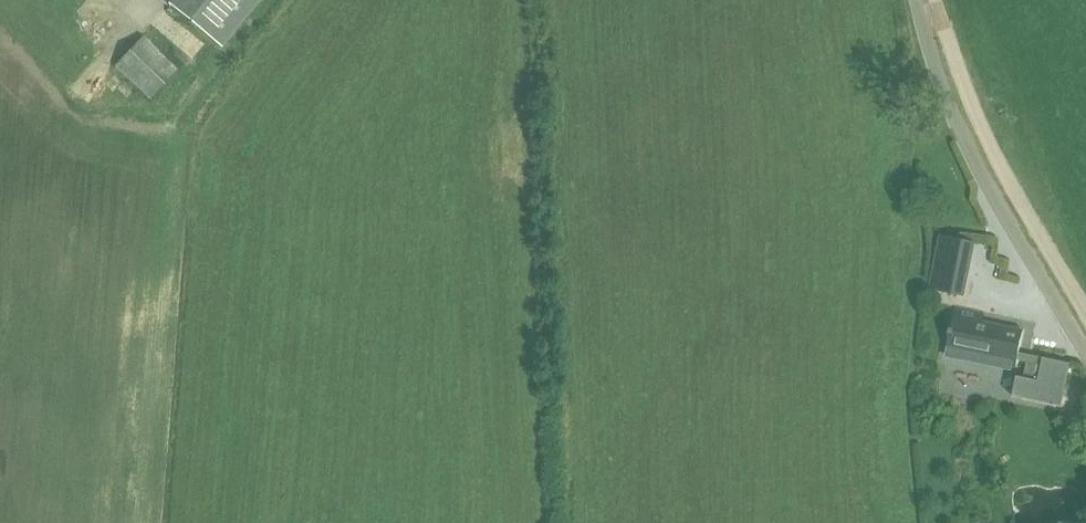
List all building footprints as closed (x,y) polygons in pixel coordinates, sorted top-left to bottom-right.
[(222,46),(260,0),(172,0),(170,3),(222,46)] [(114,66),(149,98),(177,68),(158,51),(163,45),(147,30),(143,36),(114,66)] [(968,275),(933,268),(929,287),(964,294),(968,275)] [(1014,395),(1061,404),(1070,361),(1019,351),(1023,329),(979,321),(981,311),(955,306),(947,347),(994,356),(992,367),(1015,371),(1018,359),(1027,361),(1024,376),(1017,375),(1014,395)] [(1056,457),(1053,468),(1072,472),(1074,461),(1056,457)]
